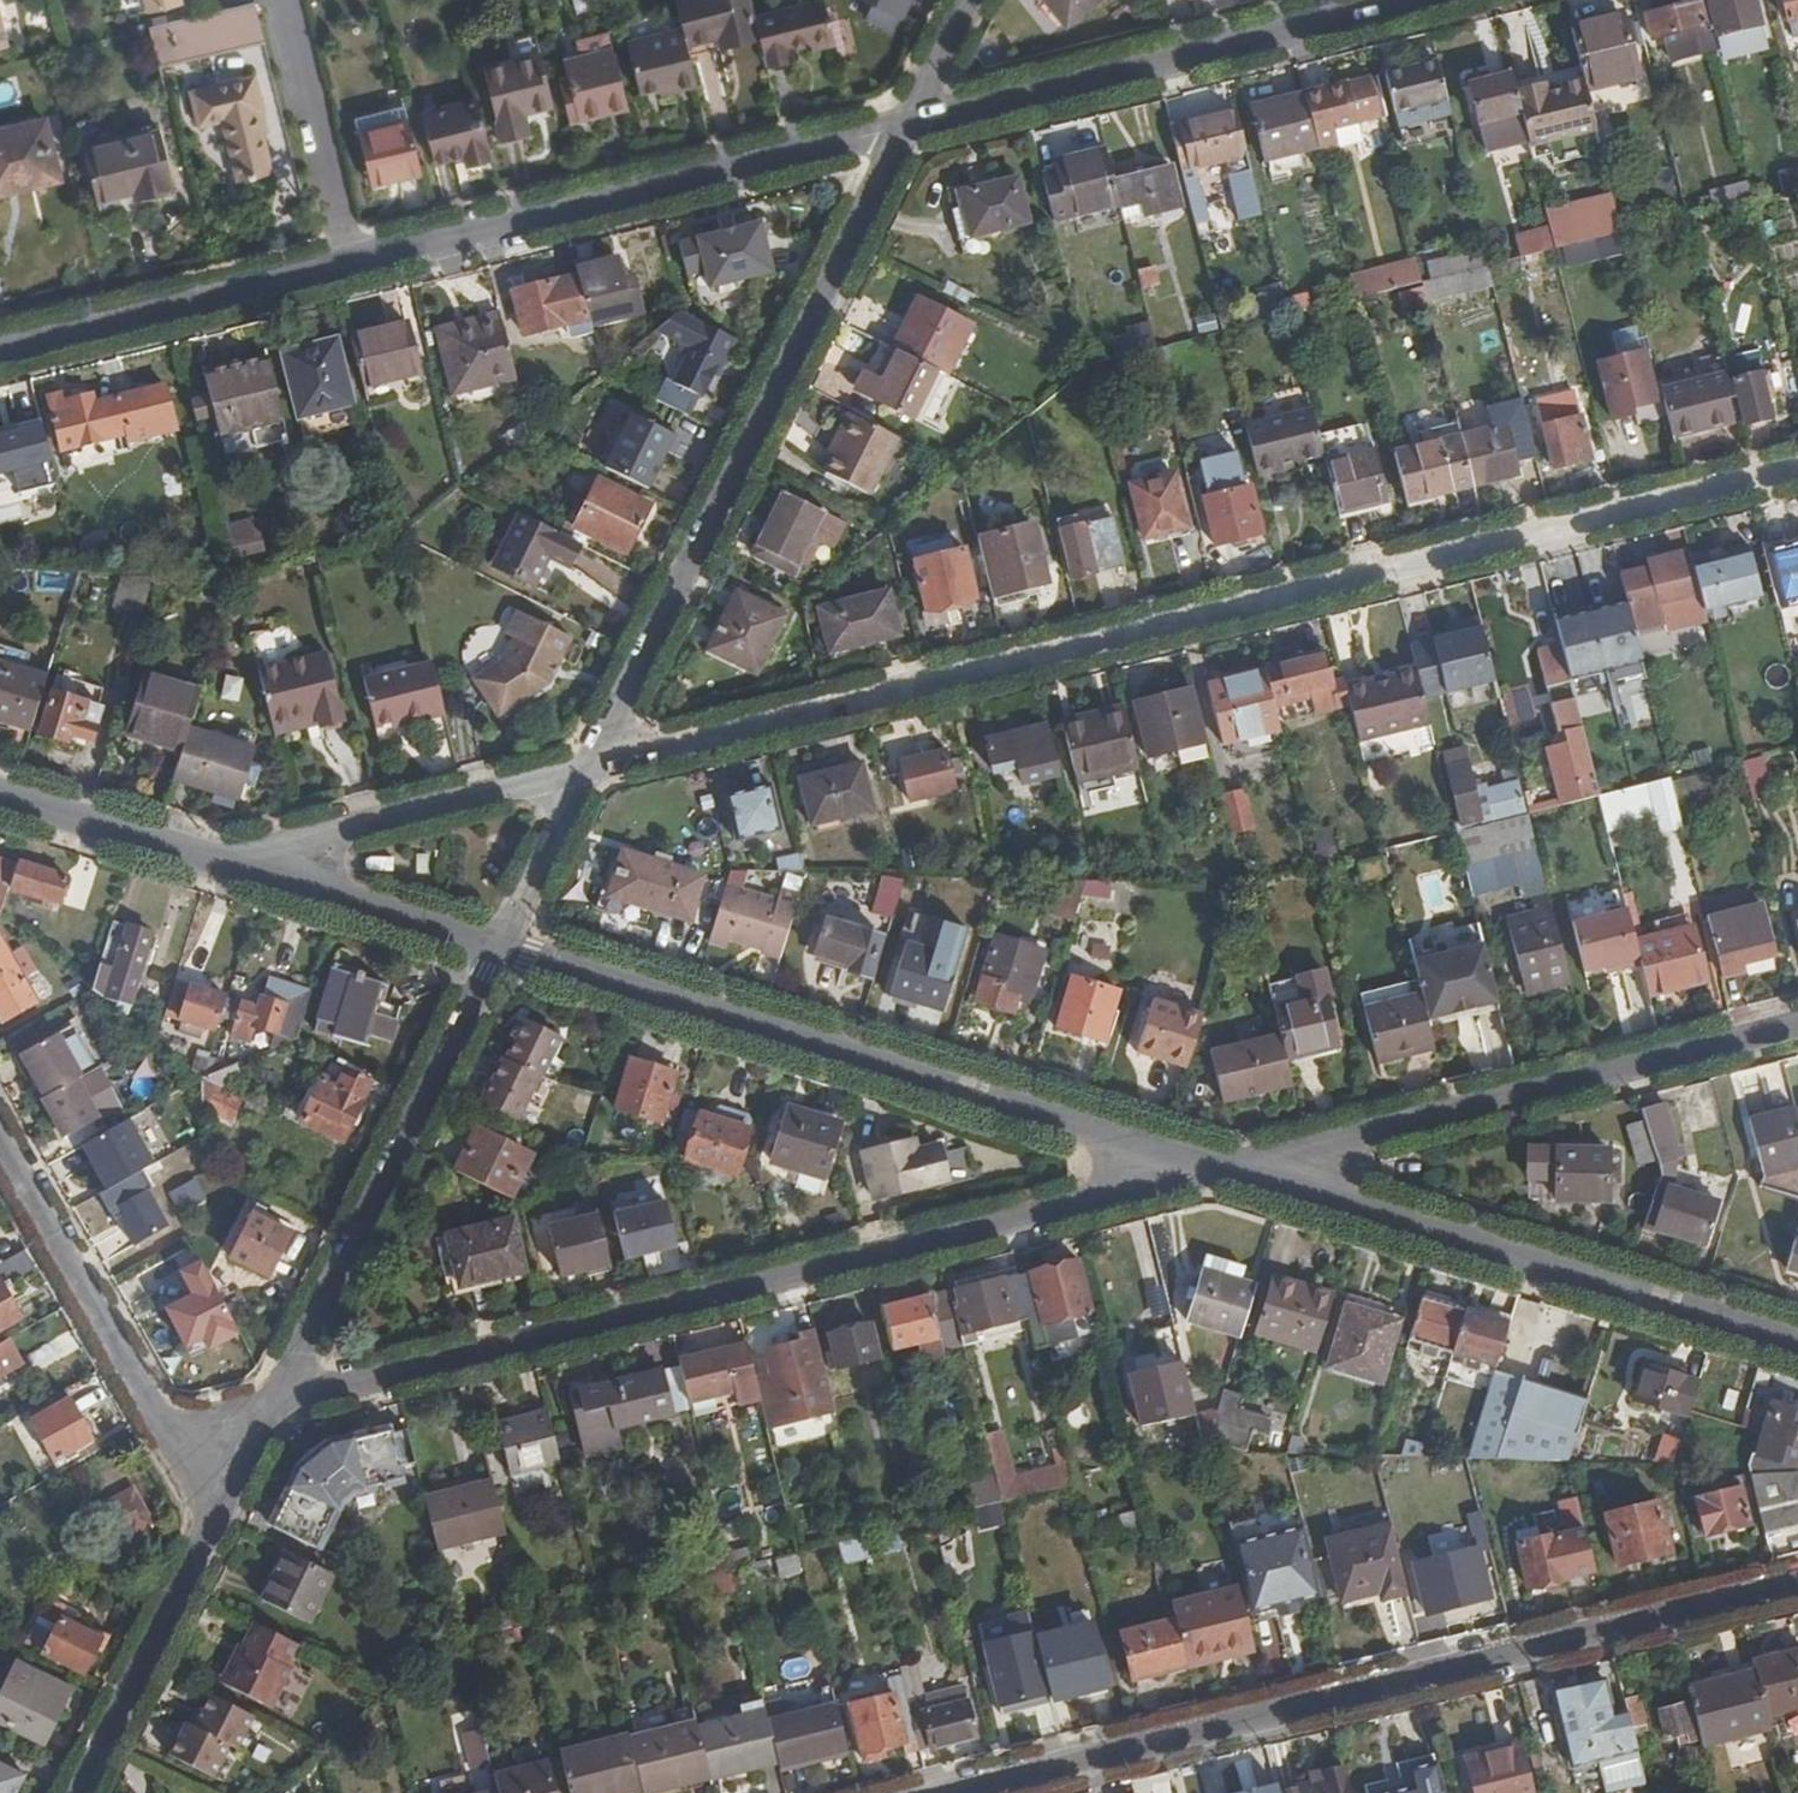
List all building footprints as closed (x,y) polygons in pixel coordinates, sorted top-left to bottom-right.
[(1,0),(0,0),(0,46),(11,43),(1,0)] [(755,0),(680,0),(688,33),(694,60),(727,52),(723,40),(762,32),(759,18),(755,0)] [(901,13),(908,0),(877,0),(901,13)] [(1068,30),(1105,0),(1044,0),(1068,30)] [(1714,23),(1708,25),(1701,0),(1677,0),(1677,2),(1670,3),(1672,9),(1649,16),(1653,38),(1668,35),(1674,61),(1720,49),(1714,23)] [(1726,56),(1769,46),(1758,0),(1712,0),(1726,56)] [(1794,36),(1797,35),(1797,0),(1786,0),(1794,36)] [(146,27),(152,49),(180,42),(184,63),(263,43),(252,1),(146,27)] [(840,48),(830,2),(759,18),(762,32),(765,43),(771,70),(797,63),(794,51),(809,47),(811,56),(840,48)] [(1601,26),(1574,31),(1586,82),(1587,86),(1641,73),(1626,11),(1599,17),(1601,26)] [(563,52),(565,58),(577,116),(610,108),(612,115),(633,112),(617,45),(613,29),(577,38),(580,47),(563,52)] [(723,40),(727,52),(765,43),(762,32),(723,40)] [(694,60),(688,33),(631,45),(642,95),(663,90),(676,87),(678,93),(700,87),(694,60)] [(180,42),(152,49),(157,70),(184,63),(180,42)] [(543,56),(540,46),(514,53),(516,63),(543,56)] [(543,56),(516,63),(488,70),(504,139),(529,133),(528,131),(524,113),(555,106),(543,56)] [(1448,98),(1439,59),(1387,72),(1394,110),(1398,110),(1437,101),(1448,98)] [(1519,92),(1515,75),(1470,83),(1486,149),(1531,138),(1519,92)] [(261,109),(253,76),(200,89),(207,123),(232,117),(246,179),(271,173),(256,110),(261,109)] [(1380,117),(1370,80),(1325,92),(1326,94),(1308,98),(1320,150),(1341,144),(1337,129),(1361,122),(1380,117)] [(479,100),(475,81),(422,93),(426,112),(479,100)] [(1587,86),(1586,82),(1553,90),(1551,83),(1519,92),(1531,138),(1533,148),(1599,133),(1587,86)] [(676,87),(663,90),(665,96),(678,93),(676,87)] [(1253,107),(1268,160),(1309,149),(1316,147),(1302,95),(1253,107)] [(470,168),(493,161),(479,100),(426,112),(436,161),(456,157),(465,154),(468,162),(470,168)] [(1437,101),(1398,110),(1402,127),(1441,118),(1437,101)] [(524,113),(528,131),(559,123),(555,106),(524,113)] [(610,108),(577,116),(578,123),(612,115),(610,108)] [(370,188),(421,177),(406,112),(354,123),(370,188)] [(1184,125),(1194,166),(1244,155),(1235,112),(1184,125)] [(78,125),(84,153),(108,147),(101,120),(78,125)] [(1366,138),(1361,122),(1337,129),(1341,144),(1366,138)] [(42,123),(0,134),(0,198),(58,183),(42,123)] [(173,193),(159,135),(108,147),(84,153),(97,206),(134,196),(136,202),(173,193)] [(1115,167),(1111,149),(1059,162),(1063,180),(1049,183),(1058,223),(1125,207),(1115,167)] [(1309,149),(1268,160),(1270,174),(1312,163),(1309,149)] [(465,154),(456,157),(457,165),(468,162),(465,154)] [(1137,161),(1115,167),(1125,207),(1143,202),(1146,216),(1183,207),(1173,167),(1141,175),(1137,161)] [(1228,172),(1233,220),(1259,217),(1253,169),(1228,172)] [(963,178),(967,192),(1004,183),(1000,170),(963,178)] [(1784,173),(1789,191),(1797,188),(1797,170),(1784,173)] [(967,192),(976,237),(1031,225),(1022,180),(1004,183),(967,192)] [(1757,199),(1756,196),(1752,181),(1713,190),(1717,209),(1757,199)] [(962,241),(976,237),(967,192),(953,196),(962,241)] [(1601,237),(1623,232),(1614,196),(1550,212),(1553,228),(1558,248),(1601,237)] [(764,224),(683,244),(691,276),(709,272),(714,290),(777,273),(764,224)] [(1525,256),(1558,248),(1553,228),(1520,238),(1525,256)] [(1606,258),(1601,237),(1558,248),(1563,269),(1606,258)] [(1490,265),(1485,248),(1430,261),(1434,279),(1490,265)] [(1352,295),(1419,285),(1415,260),(1348,270),(1352,295)] [(626,264),(580,274),(581,279),(594,335),(640,325),(626,264)] [(1493,280),(1490,265),(1434,279),(1424,281),(1427,296),(1493,280)] [(1140,271),(1144,291),(1160,287),(1156,268),(1140,271)] [(594,335),(581,279),(517,294),(527,340),(571,329),(574,343),(595,338),(594,335)] [(915,294),(889,346),(896,349),(906,329),(913,332),(927,299),(915,294)] [(1290,315),(1310,310),(1313,309),(1310,296),(1287,302),(1290,315)] [(906,329),(896,349),(946,374),(948,376),(973,323),(927,299),(913,332),(906,329)] [(1310,310),(1290,315),(1294,330),(1314,326),(1310,310)] [(658,403),(690,419),(700,399),(704,401),(716,377),(712,375),(717,364),(727,361),(737,341),(685,314),(660,333),(681,344),(688,362),(676,385),(669,381),(658,403)] [(1224,331),(1220,315),(1197,320),(1200,337),(1224,331)] [(519,380),(504,318),(441,332),(456,395),(519,380)] [(411,323),(353,339),(366,390),(424,372),(411,323)] [(357,407),(341,344),(287,358),(304,421),(357,407)] [(946,374),(896,349),(882,378),(873,375),(863,394),(920,422),(923,416),(946,374)] [(1198,365),(1206,362),(1203,350),(1194,353),(1198,365)] [(1635,417),(1633,410),(1661,402),(1647,351),(1601,362),(1616,421),(1635,417)] [(1729,371),(1727,363),(1702,369),(1700,361),(1659,371),(1663,387),(1729,371)] [(297,455),(276,371),(211,388),(217,410),(223,409),(228,426),(222,428),(228,452),(259,445),(264,463),(297,455)] [(1741,419),(1729,371),(1663,387),(1674,435),(1708,426),(1741,419)] [(1776,397),(1769,371),(1736,379),(1746,422),(1772,417),(1768,400),(1776,397)] [(923,416),(939,424),(962,383),(948,376),(946,374),(923,416)] [(73,403),(70,394),(51,398),(64,454),(126,440),(129,450),(159,443),(146,395),(99,408),(96,399),(73,403)] [(533,402),(536,413),(550,409),(546,398),(533,402)] [(1312,408),(1247,425),(1258,471),(1323,454),(1319,435),(1312,408)] [(672,434),(632,415),(607,467),(647,486),(672,434)] [(1544,425),(1553,466),(1576,461),(1573,446),(1589,442),(1583,415),(1544,425)] [(529,424),(532,437),(534,436),(541,430),(536,416),(528,418),(529,424)] [(905,442),(851,416),(839,439),(845,441),(840,452),(888,476),(905,442)] [(1538,462),(1528,420),(1506,426),(1516,468),(1538,462)] [(1367,421),(1319,435),(1323,454),(1338,514),(1387,501),(1367,421)] [(514,452),(532,437),(529,424),(505,440),(514,452)] [(1461,435),(1472,485),(1518,474),(1516,468),(1506,426),(1505,424),(1461,435)] [(1674,435),(1676,440),(1709,431),(1708,426),(1674,435)] [(1461,435),(1394,453),(1406,502),(1472,485),(1461,435)] [(839,439),(835,449),(840,452),(845,441),(839,439)] [(840,452),(835,449),(833,453),(839,456),(828,476),(876,500),(888,476),(840,452)] [(1189,527),(1176,475),(1135,486),(1148,538),(1189,527)] [(600,481),(582,515),(575,531),(629,556),(652,507),(600,481)] [(1252,490),(1203,501),(1214,549),(1262,538),(1252,490)] [(799,569),(802,563),(810,550),(820,555),(825,545),(838,551),(851,525),(786,493),(759,549),(799,569)] [(1127,556),(1113,499),(1059,511),(1075,578),(1117,568),(1115,559),(1127,556)] [(575,531),(582,515),(569,508),(561,524),(575,531)] [(579,546),(518,517),(493,566),(531,584),(545,555),(568,566),(579,546)] [(1036,527),(982,541),(992,588),(1048,574),(1036,527)] [(263,537),(237,543),(241,558),(266,553),(263,537)] [(810,550),(802,563),(812,569),(820,555),(810,550)] [(977,601),(966,551),(919,564),(930,612),(977,601)] [(1691,567),(1688,553),(1681,554),(1680,551),(1645,560),(1647,566),(1620,573),(1626,599),(1635,635),(1662,628),(1656,604),(1688,596),(1687,590),(1696,588),(1691,567)] [(1748,554),(1706,564),(1716,608),(1759,597),(1748,554)] [(1706,564),(1691,567),(1696,588),(1702,612),(1716,608),(1706,564)] [(66,598),(68,576),(38,575),(38,587),(47,587),(48,596),(66,598)] [(164,577),(133,576),(123,604),(151,613),(164,577)] [(232,589),(215,582),(210,593),(228,600),(232,589)] [(1702,612),(1696,588),(1687,590),(1688,596),(1656,604),(1662,628),(1703,617),(1702,612)] [(902,635),(892,590),(833,605),(843,650),(902,635)] [(786,619),(739,597),(719,637),(725,639),(718,654),(759,674),(786,619)] [(1626,599),(1592,608),(1606,669),(1641,660),(1635,635),(1626,599)] [(1592,608),(1557,616),(1563,644),(1571,677),(1606,669),(1592,608)] [(475,685),(500,721),(552,684),(575,640),(517,613),(506,635),(516,642),(503,663),(475,685)] [(1418,673),(1423,696),(1491,679),(1478,625),(1410,642),(1418,673)] [(1571,677),(1563,644),(1538,650),(1558,733),(1563,731),(1567,741),(1545,747),(1559,805),(1599,795),(1597,789),(1588,748),(1571,677)] [(1326,649),(1266,663),(1268,669),(1273,691),(1280,716),(1338,700),(1326,649)] [(36,666),(0,655),(0,667),(33,677),(36,666)] [(1266,663),(1264,658),(1207,673),(1209,684),(1261,671),(1268,669),(1266,663)] [(328,659),(262,675),(274,730),(319,719),(321,729),(323,732),(346,726),(328,659)] [(371,673),(374,682),(408,674),(406,665),(371,673)] [(32,737),(49,682),(33,677),(0,667),(0,726),(32,737)] [(377,733),(447,717),(435,667),(408,674),(374,682),(365,684),(377,733)] [(1268,669),(1261,671),(1265,694),(1273,691),(1268,669)] [(1261,671),(1209,684),(1224,742),(1283,729),(1280,716),(1273,691),(1265,694),(1261,671)] [(1423,696),(1418,673),(1396,679),(1393,684),(1378,688),(1372,683),(1348,690),(1362,747),(1433,729),(1423,696)] [(224,675),(220,698),(238,701),(242,678),(224,675)] [(192,732),(203,696),(148,679),(130,737),(185,754),(192,732)] [(1140,728),(1198,715),(1191,691),(1135,705),(1140,728)] [(73,738),(93,744),(105,709),(56,694),(41,736),(71,746),(73,738)] [(1140,770),(1125,706),(1101,712),(1101,719),(1065,727),(1076,775),(1111,766),(1114,776),(1140,770)] [(1101,719),(1101,712),(1064,721),(1065,727),(1101,719)] [(1204,737),(1198,715),(1140,728),(1148,757),(1173,751),(1172,744),(1204,737)] [(319,719),(274,730),(277,741),(321,729),(319,719)] [(1067,799),(1049,725),(986,740),(994,774),(1022,766),(1027,786),(1036,784),(1041,805),(1067,799)] [(258,752),(192,732),(185,754),(177,782),(243,802),(258,752)] [(1205,743),(1204,737),(1172,744),(1173,751),(1205,743)] [(1457,830),(1484,823),(1477,791),(1483,789),(1479,777),(1474,780),(1465,744),(1446,750),(1448,762),(1442,765),(1457,830)] [(901,762),(911,805),(958,792),(947,750),(901,762)] [(1769,793),(1759,754),(1740,759),(1749,799),(1769,793)] [(803,777),(815,826),(877,812),(867,763),(803,777)] [(1506,781),(1520,776),(1517,765),(1503,769),(1506,781)] [(1078,785),(1114,776),(1111,766),(1076,775),(1078,785)] [(1529,812),(1520,776),(1506,781),(1489,787),(1496,820),(1529,812)] [(1671,777),(1668,777),(1600,794),(1608,830),(1680,813),(1671,777)] [(786,830),(774,784),(729,796),(740,840),(786,830)] [(1257,825),(1248,788),(1223,794),(1232,831),(1257,825)] [(1678,793),(1681,810),(1699,805),(1696,789),(1678,793)] [(1529,812),(1496,820),(1484,823),(1457,830),(1465,863),(1537,845),(1529,812)] [(1339,848),(1333,823),(1314,827),(1320,852),(1339,848)] [(1544,874),(1537,845),(1465,863),(1473,891),(1519,880),(1544,874)] [(650,911),(690,923),(703,877),(671,868),(674,859),(638,849),(636,857),(615,851),(596,910),(646,925),(650,911)] [(807,870),(802,854),(776,859),(778,870),(806,871),(807,870)] [(428,881),(428,862),(417,862),(417,881),(428,881)] [(18,868),(0,863),(0,921),(1,921),(10,892),(18,868)] [(59,908),(68,882),(18,868),(10,892),(25,897),(22,905),(45,913),(48,905),(59,908)] [(798,900),(801,889),(803,879),(787,874),(781,894),(798,900)] [(1530,896),(1548,891),(1544,874),(1519,880),(1524,897),(1530,896)] [(894,917),(904,881),(889,875),(878,912),(894,917)] [(1080,894),(1085,878),(1062,878),(1055,911),(1074,917),(1080,894)] [(1113,898),(1115,879),(1085,878),(1080,894),(1113,898)] [(1234,904),(1237,891),(1219,887),(1216,899),(1234,904)] [(782,953),(798,900),(781,894),(780,894),(776,906),(726,890),(709,944),(726,950),(728,944),(762,955),(764,947),(782,953)] [(1570,981),(1554,914),(1548,891),(1530,896),(1533,905),(1534,910),(1508,916),(1528,995),(1571,984),(1570,981)] [(1711,915),(1725,975),(1746,970),(1745,963),(1774,956),(1763,904),(1711,915)] [(1623,968),(1642,964),(1637,943),(1628,908),(1573,922),(1586,972),(1606,967),(1622,963),(1623,968)] [(849,972),(876,978),(886,938),(827,920),(817,955),(851,965),(849,972)] [(1424,997),(1429,1020),(1500,1003),(1480,922),(1431,934),(1436,954),(1414,959),(1419,980),(1424,997)] [(1642,964),(1643,967),(1662,963),(1659,949),(1677,945),(1679,957),(1699,952),(1693,928),(1637,943),(1642,964)] [(92,994),(102,1003),(124,935),(112,931),(92,994)] [(1021,942),(994,934),(973,1000),(1013,1012),(1018,994),(1033,997),(1045,954),(1019,946),(1021,942)] [(124,935),(102,1003),(127,1024),(145,972),(147,960),(152,943),(124,935)] [(1111,959),(1112,944),(1094,941),(1093,956),(1111,959)] [(944,1015),(961,958),(907,942),(891,999),(944,1015)] [(0,943),(0,1023),(3,1029),(39,1007),(24,983),(11,960),(0,943)] [(1643,967),(1650,994),(1678,987),(1706,980),(1699,952),(1679,957),(1677,945),(1659,949),(1662,963),(1643,967)] [(777,966),(782,953),(764,947),(762,955),(760,960),(777,966)] [(33,978),(20,955),(11,960),(24,983),(33,978)] [(1608,973),(1623,968),(1622,963),(1606,967),(1608,973)] [(1303,1000),(1274,1005),(1282,1037),(1287,1058),(1338,1045),(1326,1001),(1331,1000),(1322,967),(1296,974),(1303,1000)] [(371,1042),(392,1048),(403,1011),(380,1004),(387,982),(366,977),(367,972),(358,970),(357,974),(336,968),(316,1035),(367,1052),(371,1042)] [(1057,1026),(1101,1041),(1117,991),(1072,978),(1057,1026)] [(270,1054),(298,1042),(312,993),(269,980),(260,1010),(242,1005),(233,1033),(251,1038),(255,1031),(275,1036),(270,1054)] [(1424,997),(1419,980),(1362,993),(1367,1011),(1424,997)] [(1706,980),(1678,987),(1680,994),(1707,986),(1706,980)] [(162,1022),(215,1040),(227,1003),(173,986),(162,1022)] [(1379,1062),(1436,1048),(1431,1026),(1429,1020),(1424,997),(1367,1011),(1379,1062)] [(1186,1069),(1202,1018),(1153,1002),(1136,1054),(1186,1069)] [(1429,1020),(1431,1026),(1501,1009),(1500,1003),(1429,1020)] [(77,1024),(22,1056),(49,1099),(44,1101),(68,1141),(122,1109),(98,1070),(102,1067),(77,1024)] [(526,1026),(507,1066),(537,1080),(541,1082),(551,1061),(560,1041),(526,1026)] [(1287,1058),(1282,1037),(1211,1055),(1225,1107),(1295,1088),(1287,1058)] [(661,1127),(677,1074),(631,1060),(614,1113),(661,1127)] [(541,1082),(550,1086),(553,1087),(563,1067),(551,1061),(541,1082)] [(203,1083),(235,1069),(208,1062),(208,1063),(202,1081),(202,1083),(203,1083)] [(371,1084),(327,1064),(300,1122),(344,1142),(371,1084)] [(484,1107),(516,1122),(527,1098),(537,1080),(507,1066),(504,1064),(484,1107)] [(537,1080),(527,1098),(540,1104),(550,1086),(541,1082),(537,1080)] [(202,1099),(202,1083),(185,1092),(193,1104),(202,1099)] [(243,1105),(212,1091),(204,1110),(233,1125),(243,1105)] [(1671,1101),(1647,1106),(1650,1116),(1657,1151),(1663,1173),(1647,1222),(1711,1241),(1723,1201),(1682,1189),(1675,1161),(1684,1159),(1681,1146),(1671,1101)] [(722,1106),(719,1115),(756,1126),(759,1117),(757,1113),(728,1103),(722,1106)] [(1753,1116),(1767,1169),(1759,1181),(1797,1194),(1797,1106),(1753,1116)] [(842,1125),(790,1108),(774,1165),(826,1180),(842,1125)] [(686,1132),(681,1131),(674,1153),(688,1157),(686,1162),(740,1179),(756,1126),(719,1115),(703,1109),(702,1113),(695,1135),(686,1132)] [(702,1113),(694,1110),(686,1132),(695,1135),(702,1113)] [(181,1161),(206,1159),(203,1112),(178,1113),(181,1161)] [(1657,1151),(1650,1116),(1633,1120),(1640,1155),(1657,1151)] [(127,1125),(114,1132),(117,1138),(67,1168),(82,1194),(146,1158),(127,1125)] [(456,1177),(512,1205),(533,1159),(478,1132),(456,1177)] [(582,1150),(587,1140),(575,1134),(569,1145),(582,1150)] [(941,1145),(918,1151),(916,1140),(862,1154),(873,1197),(951,1179),(941,1145)] [(1687,1144),(1681,1146),(1684,1159),(1690,1157),(1687,1144)] [(1613,1147),(1562,1146),(1561,1198),(1613,1198),(1613,1147)] [(763,1172),(759,1159),(751,1162),(754,1174),(763,1172)] [(179,1214),(207,1200),(195,1177),(167,1191),(179,1214)] [(641,1202),(615,1208),(617,1215),(643,1208),(641,1202)] [(643,1208),(617,1215),(628,1259),(679,1246),(668,1202),(643,1208)] [(297,1233),(255,1214),(235,1256),(274,1277),(297,1233)] [(848,1226),(844,1214),(828,1217),(831,1230),(848,1226)] [(578,1273),(612,1263),(600,1215),(550,1229),(561,1272),(576,1269),(578,1273)] [(455,1281),(457,1290),(526,1272),(515,1230),(485,1239),(483,1230),(435,1243),(445,1284),(455,1281)] [(1789,1268),(1797,1271),(1797,1237),(1789,1268)] [(434,1296),(457,1290),(455,1281),(445,1284),(435,1243),(423,1246),(434,1296)] [(158,1310),(189,1360),(239,1330),(189,1248),(165,1262),(185,1294),(158,1310)] [(1080,1260),(1019,1275),(1020,1280),(1028,1318),(1031,1324),(1046,1319),(1091,1308),(1080,1260)] [(1019,1275),(1017,1266),(957,1282),(960,1296),(1020,1280),(1019,1275)] [(562,1277),(578,1273),(576,1269),(561,1272),(562,1277)] [(1241,1337),(1256,1287),(1203,1271),(1188,1320),(1241,1337)] [(1309,1294),(1311,1285),(1277,1275),(1274,1283),(1309,1294)] [(961,1303),(955,1305),(962,1335),(1028,1318),(1020,1280),(960,1296),(961,1303)] [(1319,1349),(1336,1293),(1311,1285),(1309,1294),(1274,1283),(1259,1331),(1319,1349)] [(1,1291),(5,1299),(12,1295),(8,1288),(1,1291)] [(5,1299),(1,1291),(0,1290),(0,1338),(21,1328),(5,1299)] [(962,1335),(955,1305),(951,1291),(881,1309),(892,1352),(913,1347),(917,1346),(921,1366),(943,1360),(942,1353),(965,1347),(962,1335)] [(1467,1309),(1424,1296),(1412,1335),(1424,1339),(1421,1351),(1419,1354),(1435,1358),(1435,1356),(1440,1344),(1455,1349),(1467,1309)] [(1381,1381),(1400,1320),(1348,1303),(1329,1366),(1381,1381)] [(1036,1345),(1096,1330),(1091,1308),(1046,1319),(1031,1324),(1036,1345)] [(1511,1323),(1467,1309),(1455,1349),(1468,1353),(1464,1365),(1463,1367),(1478,1372),(1479,1369),(1483,1357),(1498,1363),(1511,1323)] [(884,1359),(875,1324),(834,1334),(842,1370),(884,1359)] [(1196,1412),(1175,1326),(1155,1331),(1164,1367),(1136,1374),(1148,1424),(1196,1412)] [(819,1339),(818,1337),(817,1331),(798,1335),(800,1343),(819,1339)] [(1424,1339),(1412,1335),(1408,1347),(1421,1351),(1424,1339)] [(828,1378),(819,1339),(800,1343),(765,1350),(771,1375),(756,1378),(761,1402),(767,1428),(836,1412),(828,1378)] [(748,1343),(678,1360),(681,1369),(689,1401),(736,1388),(741,1407),(761,1402),(756,1378),(748,1343)] [(1451,1361),(1455,1349),(1440,1344),(1435,1356),(1451,1361)] [(0,1353),(0,1383),(8,1378),(7,1377),(19,1370),(7,1349),(0,1353)] [(1468,1353),(1455,1349),(1451,1361),(1464,1365),(1468,1353)] [(1496,1373),(1498,1363),(1483,1357),(1479,1369),(1495,1375),(1496,1373)] [(1647,1362),(1673,1370),(1674,1364),(1648,1357),(1647,1362)] [(1691,1405),(1699,1378),(1673,1370),(1647,1362),(1643,1361),(1632,1397),(1688,1413),(1691,1405)] [(689,1401),(681,1369),(663,1373),(671,1411),(690,1406),(689,1401)] [(671,1411),(663,1373),(571,1395),(586,1459),(619,1451),(616,1431),(673,1418),(671,1411)] [(1568,1459),(1587,1402),(1496,1373),(1495,1375),(1470,1456),(1470,1457),(1568,1459)] [(1747,1387),(1729,1381),(1723,1402),(1742,1407),(1747,1387)] [(1268,1433),(1272,1418),(1240,1408),(1240,1406),(1244,1395),(1224,1389),(1219,1406),(1209,1437),(1218,1440),(1218,1441),(1247,1450),(1254,1429),(1268,1433)] [(1753,1452),(1749,1467),(1765,1534),(1797,1525),(1797,1399),(1782,1394),(1779,1404),(1775,1402),(1758,1456),(1753,1452)] [(978,1402),(1002,1503),(1015,1500),(992,1399),(978,1402)] [(1759,1424),(1751,1404),(1748,1404),(1742,1423),(1759,1428),(1759,1424)] [(1196,1412),(1205,1450),(1209,1437),(1219,1406),(1196,1412)] [(71,1407),(30,1431),(58,1478),(83,1464),(79,1457),(94,1447),(71,1407)] [(562,1465),(549,1412),(498,1424),(512,1478),(562,1465)] [(1269,1448),(1285,1450),(1288,1432),(1271,1430),(1269,1448)] [(273,1531),(317,1553),(350,1498),(357,1489),(406,1479),(395,1431),(335,1445),(303,1474),(273,1531)] [(1665,1434),(1656,1461),(1672,1462),(1680,1439),(1665,1434)] [(1302,1453),(1305,1437),(1293,1435),(1288,1452),(1302,1453)] [(1396,1455),(1399,1446),(1378,1443),(1374,1455),(1396,1455)] [(1553,1462),(1556,1481),(1571,1478),(1567,1459),(1553,1462)] [(1751,1526),(1742,1484),(1695,1496),(1704,1538),(1751,1526)] [(493,1486),(426,1502),(439,1553),(506,1535),(493,1486)] [(149,1529),(130,1498),(98,1516),(117,1548),(149,1529)] [(1595,1573),(1585,1529),(1578,1499),(1558,1504),(1565,1534),(1514,1547),(1524,1591),(1595,1573)] [(1669,1550),(1657,1500),(1606,1512),(1619,1562),(1669,1550)] [(1305,1527),(1300,1506),(1230,1524),(1235,1544),(1305,1527)] [(1490,1549),(1482,1508),(1466,1512),(1475,1552),(1490,1549)] [(1125,1534),(1143,1530),(1138,1510),(1120,1515),(1125,1534)] [(1405,1593),(1408,1592),(1390,1524),(1327,1539),(1341,1598),(1379,1589),(1381,1598),(1392,1595),(1390,1586),(1402,1583),(1405,1593)] [(1294,1606),(1322,1598),(1305,1527),(1235,1544),(1254,1622),(1282,1614),(1279,1604),(1293,1600),(1294,1606)] [(859,1540),(840,1545),(845,1567),(864,1562),(859,1540)] [(1415,1563),(1426,1612),(1483,1597),(1470,1549),(1415,1563)] [(753,1565),(749,1550),(729,1556),(733,1571),(753,1565)] [(287,1556),(281,1553),(258,1602),(263,1605),(287,1556)] [(287,1556),(263,1605),(308,1629),(333,1579),(287,1556)] [(781,1581),(802,1576),(797,1558),(776,1563),(781,1581)] [(738,1598),(731,1572),(709,1577),(717,1604),(738,1598)] [(1392,1595),(1405,1593),(1402,1583),(1390,1586),(1392,1595)] [(1238,1586),(1170,1605),(1174,1621),(1183,1661),(1230,1649),(1231,1654),(1253,1649),(1238,1586)] [(1296,1611),(1294,1606),(1293,1600),(1279,1604),(1282,1614),(1296,1611)] [(1050,1704),(1038,1654),(1029,1614),(1007,1620),(978,1627),(983,1647),(1001,1717),(1050,1704)] [(37,1616),(25,1645),(38,1651),(51,1622),(37,1616)] [(64,1616),(60,1624),(99,1644),(93,1657),(100,1660),(110,1639),(64,1616)] [(1183,1661),(1174,1621),(1120,1634),(1131,1682),(1185,1667),(1183,1661)] [(99,1644),(60,1624),(44,1659),(83,1678),(93,1657),(99,1644)] [(527,1643),(522,1625),(496,1632),(501,1650),(527,1643)] [(296,1650),(255,1629),(242,1654),(247,1658),(241,1668),(234,1672),(225,1691),(271,1714),(293,1672),(290,1663),(296,1650)] [(488,1652),(484,1635),(470,1639),(475,1656),(488,1652)] [(1053,1656),(1064,1701),(1106,1691),(1095,1645),(1053,1656)] [(1756,1658),(1758,1669),(1768,1711),(1797,1703),(1797,1648),(1756,1658)] [(1183,1661),(1185,1667),(1231,1654),(1230,1649),(1183,1661)] [(54,1727),(47,1724),(62,1692),(14,1668),(0,1697),(0,1729),(42,1750),(54,1727)] [(1758,1669),(1687,1688),(1702,1745),(1771,1726),(1768,1711),(1758,1669)] [(1632,1730),(1627,1710),(1612,1714),(1603,1677),(1586,1682),(1588,1689),(1581,1691),(1597,1759),(1598,1760),(1605,1757),(1638,1750),(1632,1730)] [(1581,1691),(1578,1682),(1548,1691),(1567,1769),(1598,1760),(1597,1759),(1581,1691)] [(1586,1682),(1578,1682),(1581,1691),(1588,1689),(1586,1682)] [(921,1711),(930,1750),(976,1738),(966,1697),(936,1703),(932,1689),(905,1695),(909,1714),(921,1711)] [(47,1724),(54,1727),(69,1696),(62,1692),(47,1724)] [(1637,1693),(1624,1697),(1627,1710),(1632,1730),(1646,1727),(1637,1693)] [(255,1724),(212,1701),(196,1734),(186,1729),(170,1763),(213,1785),(230,1753),(238,1758),(255,1724)] [(1687,1740),(1696,1737),(1686,1702),(1660,1709),(1667,1737),(1685,1732),(1687,1740)] [(887,1757),(904,1752),(895,1718),(893,1703),(849,1713),(862,1763),(887,1757)] [(710,1775),(712,1785),(780,1768),(769,1724),(765,1706),(741,1712),(745,1726),(700,1736),(710,1775)] [(780,1769),(846,1753),(835,1706),(769,1724),(780,1768),(780,1769)] [(629,1738),(629,1741),(641,1792),(660,1792),(676,1789),(674,1784),(710,1775),(700,1736),(693,1708),(671,1713),(674,1727),(629,1738)] [(918,1750),(918,1752),(930,1750),(921,1711),(909,1714),(918,1750)] [(904,1752),(918,1750),(909,1714),(895,1718),(904,1752)] [(491,1768),(482,1733),(462,1738),(471,1773),(491,1768)] [(561,1758),(570,1792),(641,1792),(629,1741),(561,1758)] [(1709,1773),(1702,1745),(1679,1742),(1675,1768),(1709,1773)] [(1475,1792),(1532,1792),(1521,1743),(1467,1756),(1475,1792)] [(921,1760),(918,1752),(918,1750),(904,1752),(906,1763),(921,1760)] [(1605,1757),(1598,1760),(1598,1762),(1604,1788),(1645,1777),(1638,1750),(1605,1757)] [(887,1757),(862,1763),(864,1772),(890,1766),(887,1757)] [(1439,1760),(1408,1768),(1414,1785),(1383,1792),(1447,1792),(1439,1760)] [(493,1778),(496,1792),(554,1792),(547,1766),(493,1778)] [(1347,1767),(1311,1776),(1313,1784),(1280,1792),(1353,1792),(1347,1767)] [(25,1780),(0,1769),(0,1792),(19,1792),(25,1780)] [(712,1785),(710,1775),(674,1784),(676,1789),(677,1792),(683,1792),(712,1785)]
